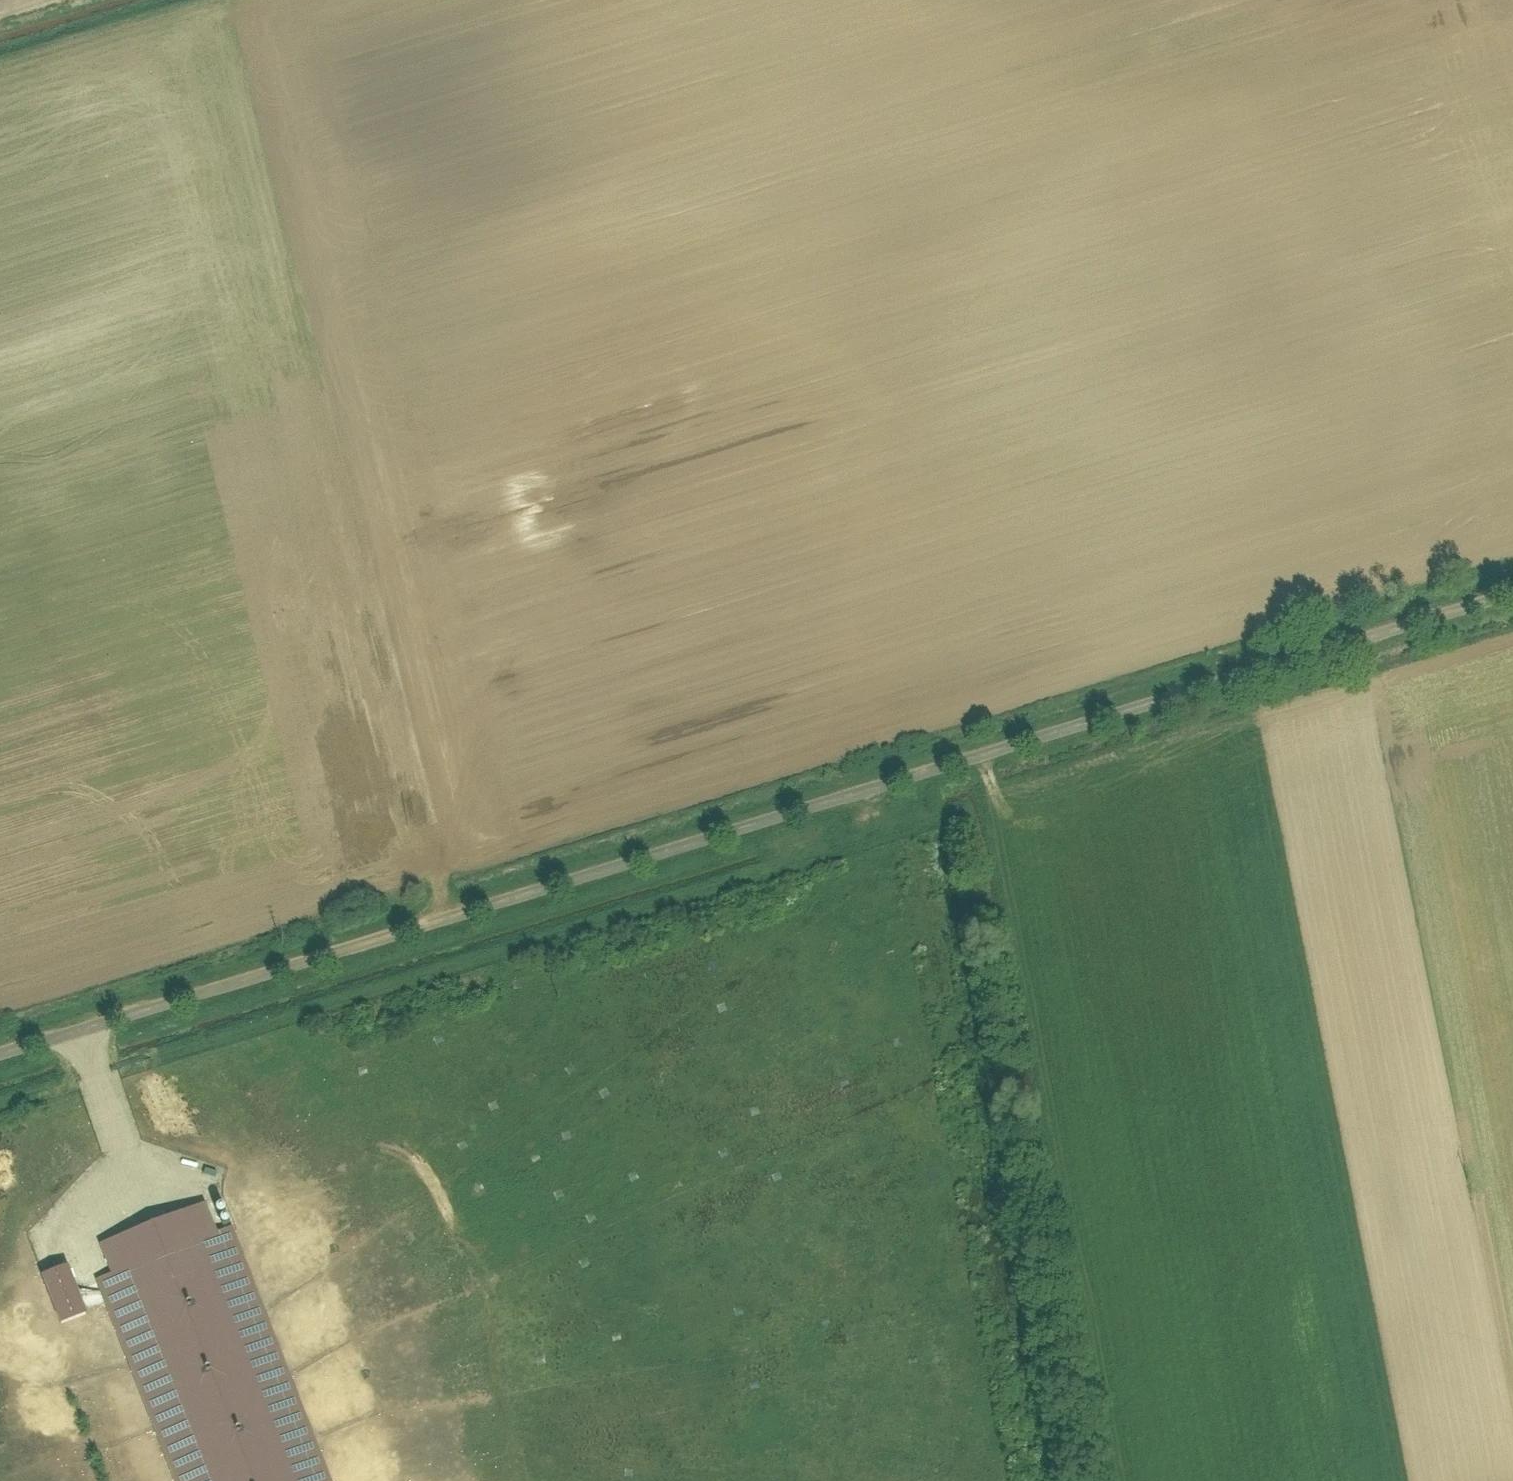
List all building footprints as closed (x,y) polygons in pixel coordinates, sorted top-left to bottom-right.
[(685,974),(678,976),(681,984),(688,982),(685,974)] [(826,993),(820,997),(825,1004),(831,1000),(826,993)] [(736,1001),(730,1005),(734,1012),(741,1008),(736,1001)] [(612,1002),(606,1005),(609,1013),(616,1010),(612,1002)] [(559,1024),(553,1027),(556,1035),(562,1032),(559,1024)] [(514,1036),(508,1039),(511,1047),(517,1044),(514,1036)] [(891,1052),(885,1056),(889,1063),(895,1059),(891,1052)] [(662,1055),(655,1059),(660,1066),(666,1062),(662,1055)] [(446,1067),(440,1069),(443,1077),(449,1074),(446,1067)] [(534,1077),(528,1080),(532,1088),(538,1084),(534,1077)] [(375,1089),(368,1091),(372,1099),(378,1096),(375,1089)] [(743,1090),(737,1094),(742,1101),(748,1097),(743,1090)] [(310,1109),(303,1111),(307,1119),(313,1116),(310,1109)] [(800,1112),(794,1115),(798,1123),(804,1119),(800,1112)] [(688,1115),(682,1119),(686,1126),(692,1123),(688,1115)] [(599,1123),(593,1127),(597,1134),(604,1130),(599,1123)] [(439,1139),(433,1143),(438,1150),(444,1146),(439,1139)] [(901,1143),(895,1145),(897,1153),(904,1152),(901,1143)] [(724,1157),(718,1161),(722,1168),(728,1164),(724,1157)] [(544,1158),(539,1163),(546,1169),(550,1163),(544,1158)] [(381,1166),(375,1170),(380,1177),(386,1173),(381,1166)] [(481,1188),(475,1192),(479,1199),(485,1195),(481,1188)] [(631,1193),(625,1196),(629,1203),(635,1200),(631,1193)] [(173,1480),(333,1480),(233,1224),(217,1230),(205,1200),(98,1241),(110,1271),(93,1277),(173,1480)] [(720,1202),(714,1206),(718,1213),(724,1210),(720,1202)] [(567,1208),(563,1214),(570,1218),(574,1213),(567,1208)] [(545,1212),(539,1216),(543,1223),(549,1219),(545,1212)] [(479,1244),(473,1248),(478,1255),(484,1251),(479,1244)] [(401,1254),(395,1257),(399,1265),(405,1261),(401,1254)] [(598,1267),(592,1271),(596,1278),(602,1274),(598,1267)] [(44,1285),(64,1333),(91,1323),(71,1274),(44,1285)] [(806,1276),(799,1278),(801,1286),(808,1284),(806,1276)] [(413,1281),(407,1285),(412,1292),(418,1288),(413,1281)] [(904,1284),(898,1286),(900,1294),(906,1292),(904,1284)] [(693,1302),(686,1304),(688,1312),(695,1310),(693,1302)] [(408,1344),(402,1347),(407,1355),(413,1351),(408,1344)] [(480,1365),(474,1368),(477,1376),(483,1373),(480,1365)] [(732,1377),(725,1378),(727,1386),(734,1385),(732,1377)] [(900,1409),(893,1411),(895,1419),(902,1417),(900,1409)] [(462,1431),(455,1433),(458,1441),(464,1439),(462,1431)] [(553,1460),(547,1459),(545,1467),(552,1468),(553,1460)] [(794,1468),(787,1468),(788,1477),(795,1476),(794,1468)]
